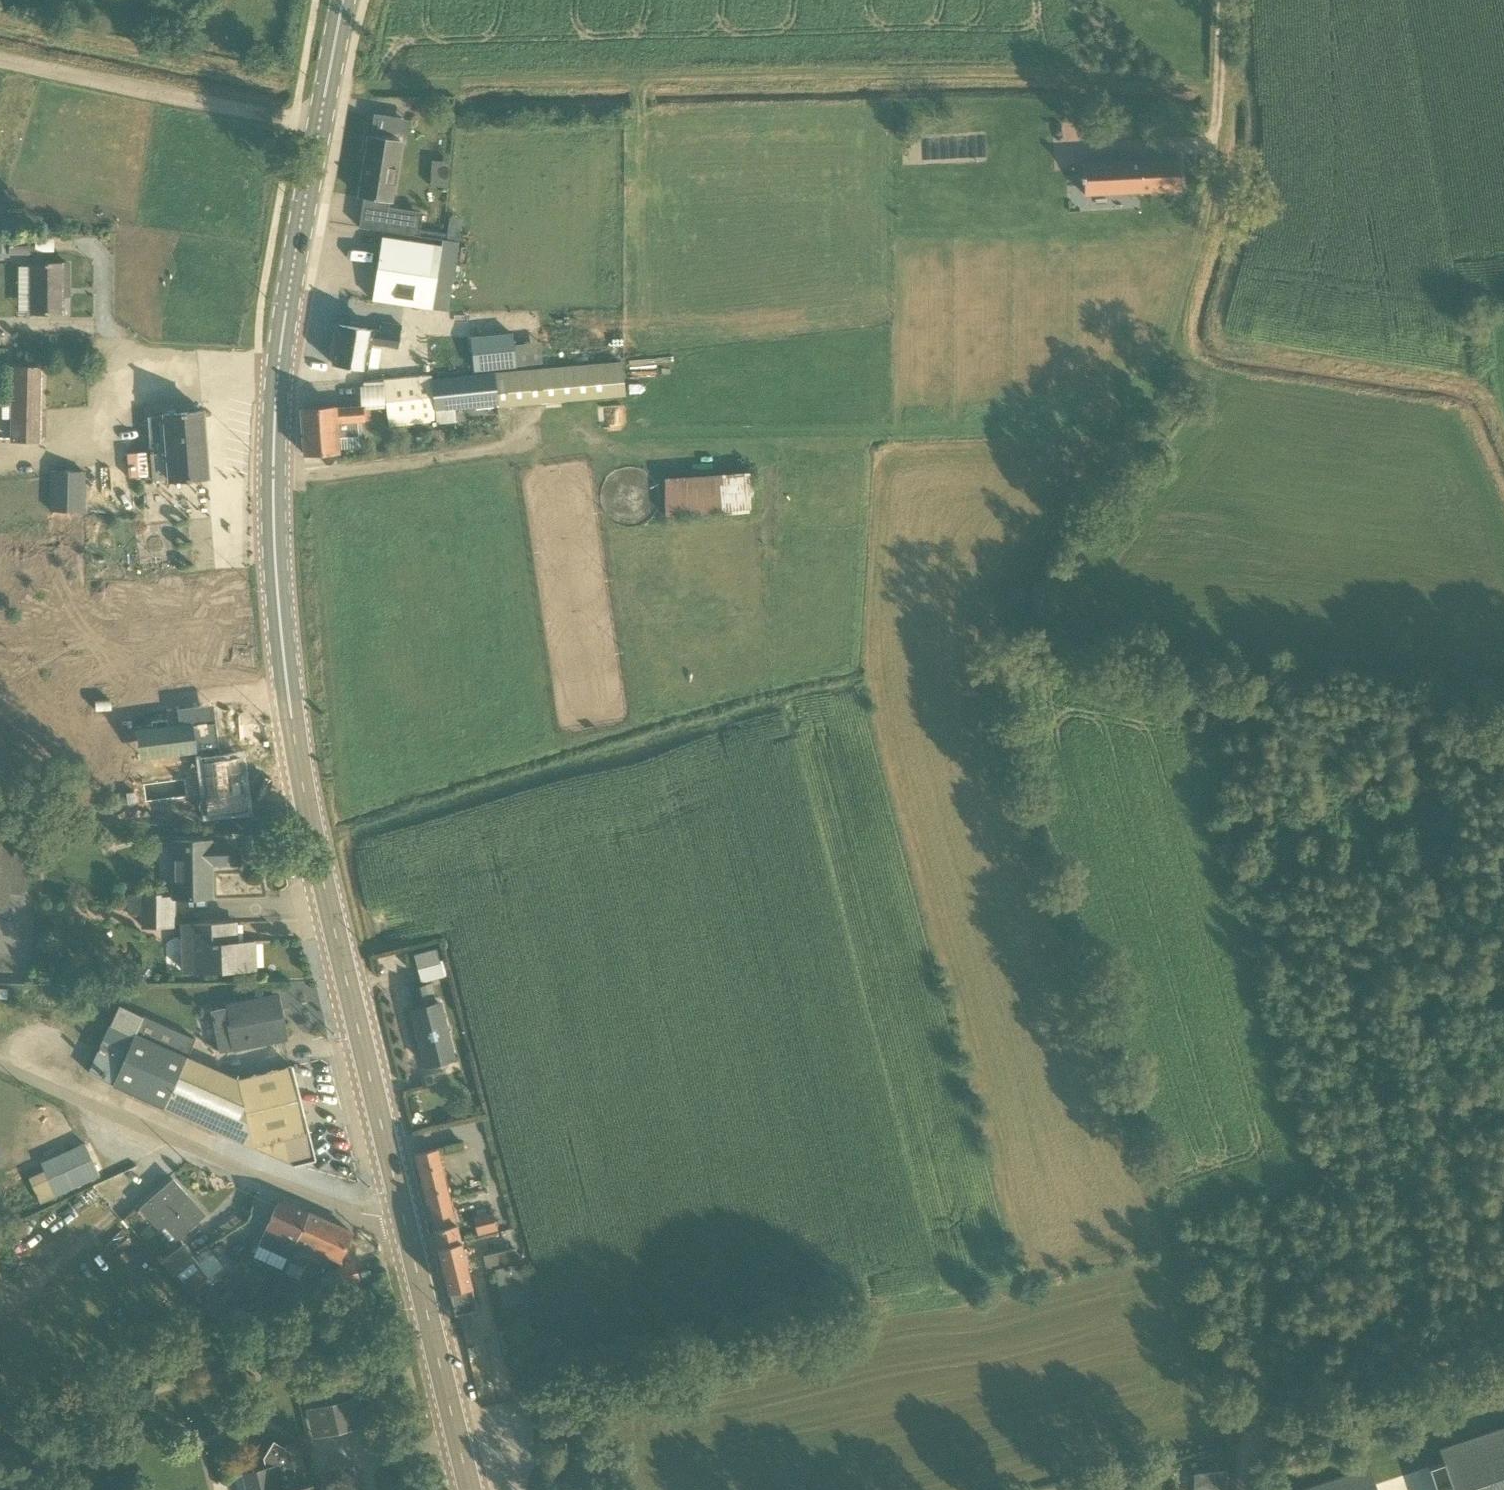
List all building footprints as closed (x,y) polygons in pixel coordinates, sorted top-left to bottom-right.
[(375,114),(371,136),(369,136),(360,197),(391,202),(401,141),(399,140),(400,134),(386,132),(389,116),(375,114)] [(1181,188),(1179,158),(1083,163),(1084,193),(1181,188)] [(432,160),(430,186),(448,187),(450,161),(432,160)] [(388,224),(387,231),(419,236),(420,230),(420,229),(420,228),(423,212),(390,206),(388,224)] [(448,215),(445,238),(459,240),(461,217),(448,215)] [(34,253),(34,237),(10,237),(10,253),(34,253)] [(373,296),(432,306),(442,246),(383,237),(373,296)] [(68,287),(68,264),(32,264),(32,312),(62,312),(63,287),(68,287)] [(382,331),(339,324),(333,364),(367,370),(371,343),(398,347),(401,325),(383,322),(382,331)] [(513,333),(471,338),(474,371),(516,366),(514,344),(513,333)] [(623,361),(493,373),(498,405),(626,394),(623,361)] [(12,441),(40,441),(42,368),(13,368),(12,441)] [(431,374),(384,378),(389,426),(390,426),(430,422),(436,422),(432,379),(431,374)] [(336,407),(301,410),(304,454),(339,451),(338,434),(357,433),(357,421),(371,420),(370,406),(336,408),(336,407)] [(208,477),(206,457),(213,456),(212,448),(206,449),(203,411),(165,414),(165,415),(148,417),(150,441),(153,480),(170,479),(170,480),(208,477)] [(85,472),(68,471),(52,471),(51,492),(50,511),(84,512),(85,472)] [(748,471),(660,476),(662,515),(750,511),(748,471)] [(230,815),(238,814),(240,811),(245,811),(242,793),(241,793),(238,774),(240,773),(238,758),(219,760),(214,723),(192,726),(192,723),(135,730),(139,760),(196,753),(195,750),(200,750),(206,791),(203,791),(204,799),(201,800),(198,804),(199,809),(202,813),(206,814),(206,816),(230,814),(230,815)] [(210,865),(227,864),(227,845),(212,844),(211,840),(171,841),(170,897),(161,897),(160,895),(127,895),(127,915),(140,915),(140,929),(175,925),(175,922),(175,899),(210,898),(210,865)] [(181,975),(254,973),(253,943),(235,944),(234,924),(180,925),(181,975)] [(413,955),(421,984),(443,978),(435,949),(413,955)] [(411,1011),(425,1066),(455,1058),(441,1003),(439,1002),(437,997),(435,997),(431,985),(409,991),(414,1010),(411,1011)] [(286,1039),(285,1038),(278,996),(225,1007),(225,1008),(210,1011),(218,1053),(286,1039)] [(119,1007),(89,1075),(294,1166),(314,1161),(291,1067),(238,1080),(187,1058),(195,1040),(119,1007)] [(415,1155),(437,1247),(459,1242),(439,1157),(463,1150),(461,1143),(415,1155)] [(27,1179),(38,1204),(99,1177),(85,1145),(40,1166),(43,1172),(27,1179)] [(187,1197),(172,1181),(139,1210),(170,1245),(203,1216),(187,1197)] [(278,1201),(253,1257),(281,1270),(307,1214),(278,1201)] [(350,1234),(350,1233),(307,1214),(294,1243),(338,1261),(350,1234)] [(493,1234),(488,1214),(470,1219),(476,1238),(493,1234)] [(475,1312),(459,1242),(437,1247),(454,1316),(475,1312)] [(193,1256),(184,1244),(160,1263),(172,1279),(176,1276),(194,1262),(191,1258),(193,1256)] [(222,1269),(207,1247),(193,1256),(191,1258),(194,1262),(176,1276),(190,1293),(222,1269)] [(515,1248),(482,1256),(485,1270),(518,1262),(515,1248)] [(12,1279),(0,1251),(0,1283),(2,1282),(3,1283),(12,1279)] [(518,1264),(493,1270),(502,1307),(506,1306),(509,1319),(515,1322),(523,1320),(526,1315),(524,1302),(528,1301),(524,1286),(520,1271),(518,1264)] [(326,1274),(331,1289),(358,1280),(353,1265),(326,1274)] [(526,1270),(520,1271),(524,1286),(529,1285),(526,1270)] [(258,1297),(252,1284),(239,1290),(246,1303),(258,1297)] [(278,1296),(271,1293),(270,1297),(274,1304),(285,1309),(290,1298),(279,1293),(278,1296)] [(224,1310),(213,1296),(202,1305),(213,1319),(224,1310)] [(181,1331),(170,1313),(161,1319),(171,1336),(181,1331)] [(520,1366),(512,1329),(499,1332),(507,1369),(520,1366)] [(342,1381),(310,1388),(314,1407),(304,1410),(312,1439),(364,1427),(357,1398),(347,1400),(342,1381)] [(1438,1449),(1442,1462),(1427,1468),(1435,1489),(1503,1489),(1503,1427),(1438,1449)] [(240,1473),(240,1474),(244,1489),(313,1489),(312,1484),(293,1489),(291,1481),(294,1473),(289,1452),(272,1442),(262,1459),(264,1467),(240,1473)] [(1369,1467),(1300,1489),(1376,1489),(1369,1467)] [(1224,1472),(1193,1475),(1192,1489),(1224,1489),(1224,1472)]
